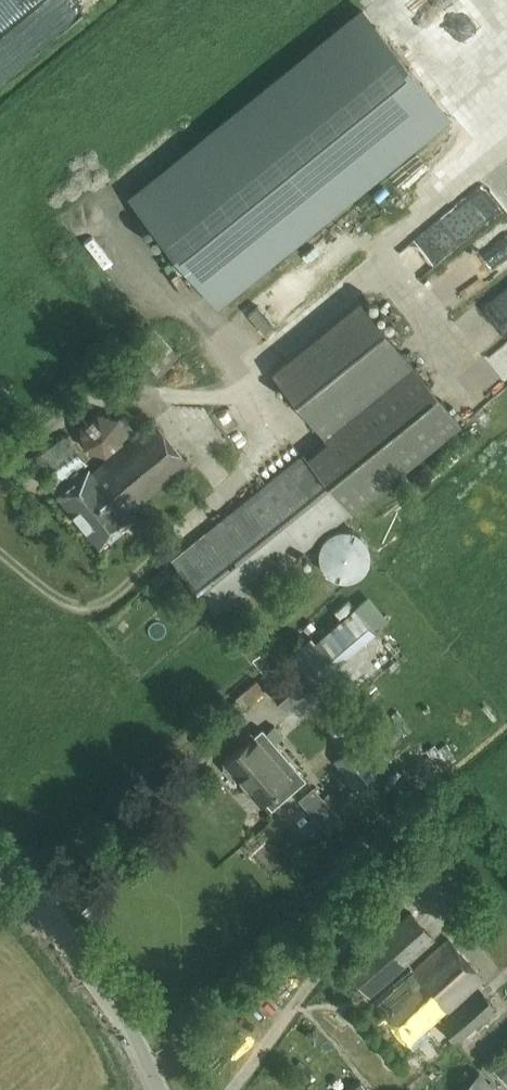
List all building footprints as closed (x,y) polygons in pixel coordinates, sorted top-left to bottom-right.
[(43,0),(1,0),(15,20),(43,0)] [(216,302),(448,114),(362,10),(130,198),(216,302)] [(10,30),(0,13),(0,35),(10,30)] [(422,283),(441,308),(506,257),(506,218),(422,283)] [(416,276),(446,252),(426,228),(405,245),(412,253),(403,260),(416,276)] [(288,265),(270,277),(278,288),(242,313),(256,333),(309,297),(288,265)] [(271,372),(323,437),(172,559),(219,617),(459,422),(359,300),(271,372)] [(182,421),(205,419),(205,406),(181,408),(182,421)] [(83,448),(105,456),(123,441),(119,418),(97,411),(79,425),(83,448)] [(63,437),(31,464),(99,545),(130,519),(125,514),(186,463),(153,423),(93,472),(63,437)] [(381,589),(372,595),(385,613),(393,607),(381,589)] [(352,643),(371,629),(348,596),(328,610),(352,643)] [(300,658),(295,662),(268,686),(287,708),(314,684),(329,671),(310,649),(297,634),(287,643),(300,658)] [(361,647),(375,662),(387,651),(372,636),(361,647)] [(253,680),(232,700),(242,711),(263,691),(253,680)] [(306,780),(262,729),(254,736),(251,732),(241,741),(244,744),(224,761),(226,763),(223,765),(223,768),(231,778),(234,778),(237,776),(239,779),(241,778),(248,785),(246,787),(261,804),(264,801),(272,809),(306,780)] [(356,742),(333,760),(355,788),(377,770),(356,742)] [(330,917),(325,911),(318,916),(324,922),(330,917)] [(434,939),(411,913),(347,971),(370,997),(434,939)] [(376,1004),(413,1046),(430,1031),(427,1028),(483,979),(448,940),(376,1004)] [(456,1045),(495,1010),(479,991),(440,1026),(456,1045)] [(480,1071),(461,1087),(464,1089),(497,1089),(480,1071)]
